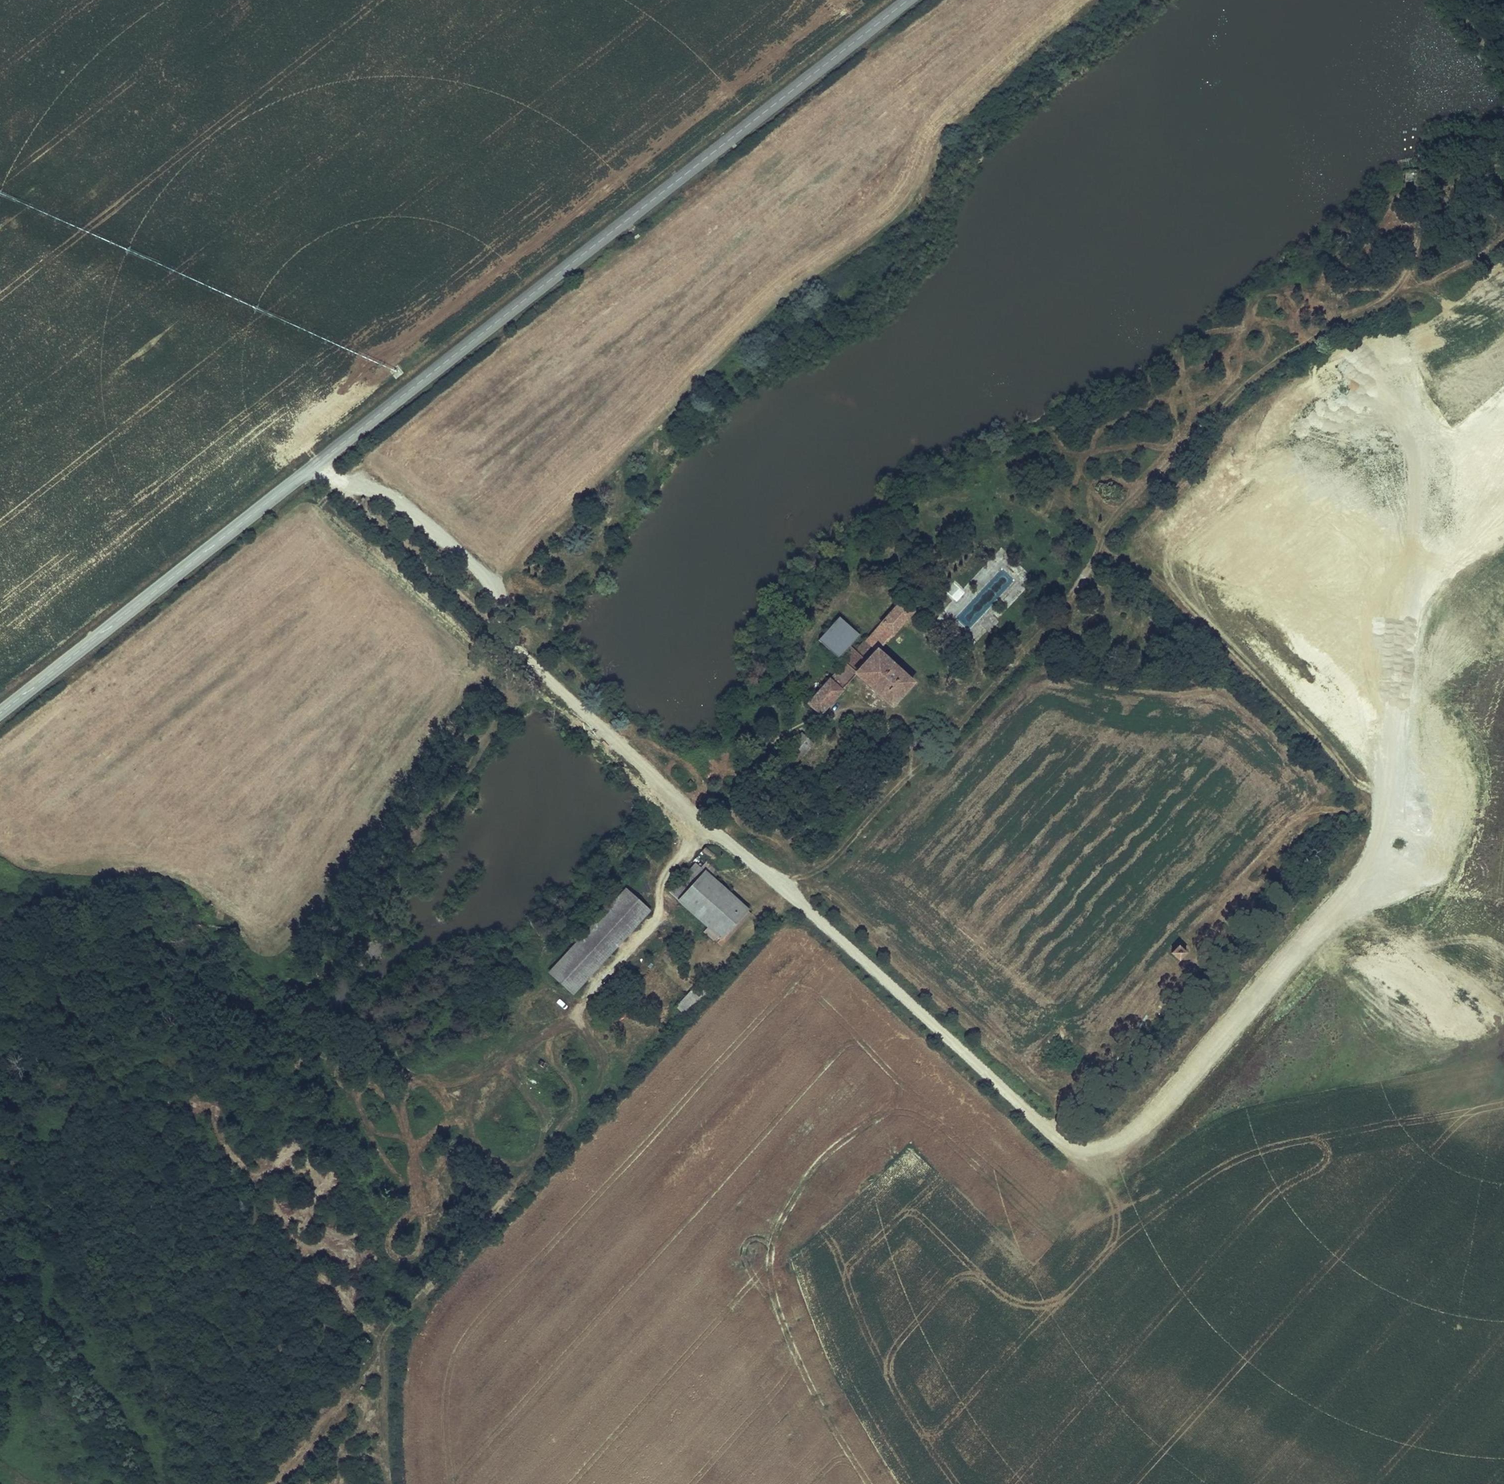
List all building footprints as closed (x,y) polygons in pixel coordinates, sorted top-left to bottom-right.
[(1406,180),(1415,179),(1413,170),(1404,172),(1406,180)] [(958,600),(964,590),(952,584),(946,594),(958,600)] [(912,682),(878,651),(913,611),(901,600),(866,641),(857,650),(851,645),(860,635),(839,617),(818,640),(839,659),(847,649),(853,654),(829,679),(808,703),(820,714),(856,674),(892,705),(911,684),(912,682)] [(700,864),(674,893),(705,923),(703,925),(709,931),(707,932),(719,943),(749,910),(700,864)] [(627,891),(553,973),(572,991),(647,909),(627,891)] [(1178,960),(1185,952),(1178,945),(1171,953),(1178,960)] [(675,1008),(684,1015),(697,1000),(688,992),(675,1008)] [(530,1071),(541,1063),(537,1057),(526,1066),(530,1071)]
